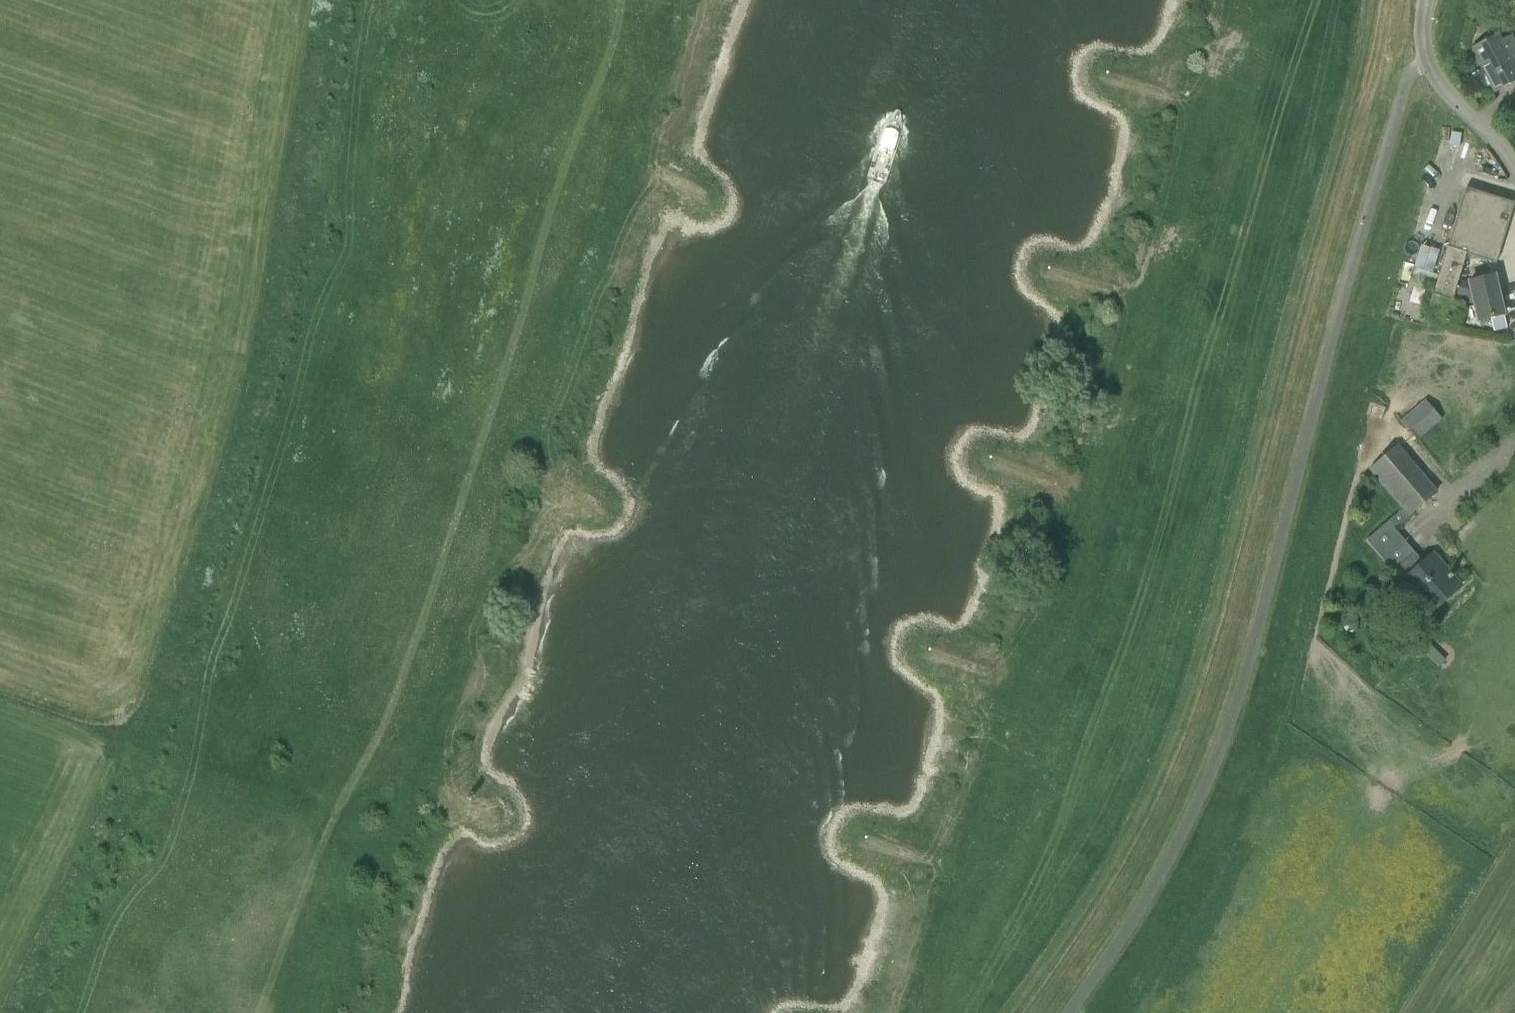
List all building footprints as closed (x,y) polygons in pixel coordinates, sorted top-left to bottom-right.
[(1511,36),(1500,42),(1497,36),(1471,50),(1494,92),(1514,81),(1514,43),(1511,36)] [(1494,277),(1468,283),(1459,280),(1467,255),(1496,264),(1514,204),(1465,189),(1447,249),(1431,244),(1425,265),(1434,267),(1434,266),(1441,268),(1438,276),(1415,269),(1412,278),(1435,285),(1425,318),(1454,327),(1463,298),(1473,301),(1478,323),(1504,316),(1494,277)] [(1425,400),(1400,421),(1417,441),(1442,420),(1425,400)] [(1397,445),(1368,470),(1402,509),(1366,540),(1401,582),(1428,613),(1459,586),(1432,555),(1423,563),(1394,528),(1408,516),(1408,517),(1437,493),(1397,445)]
